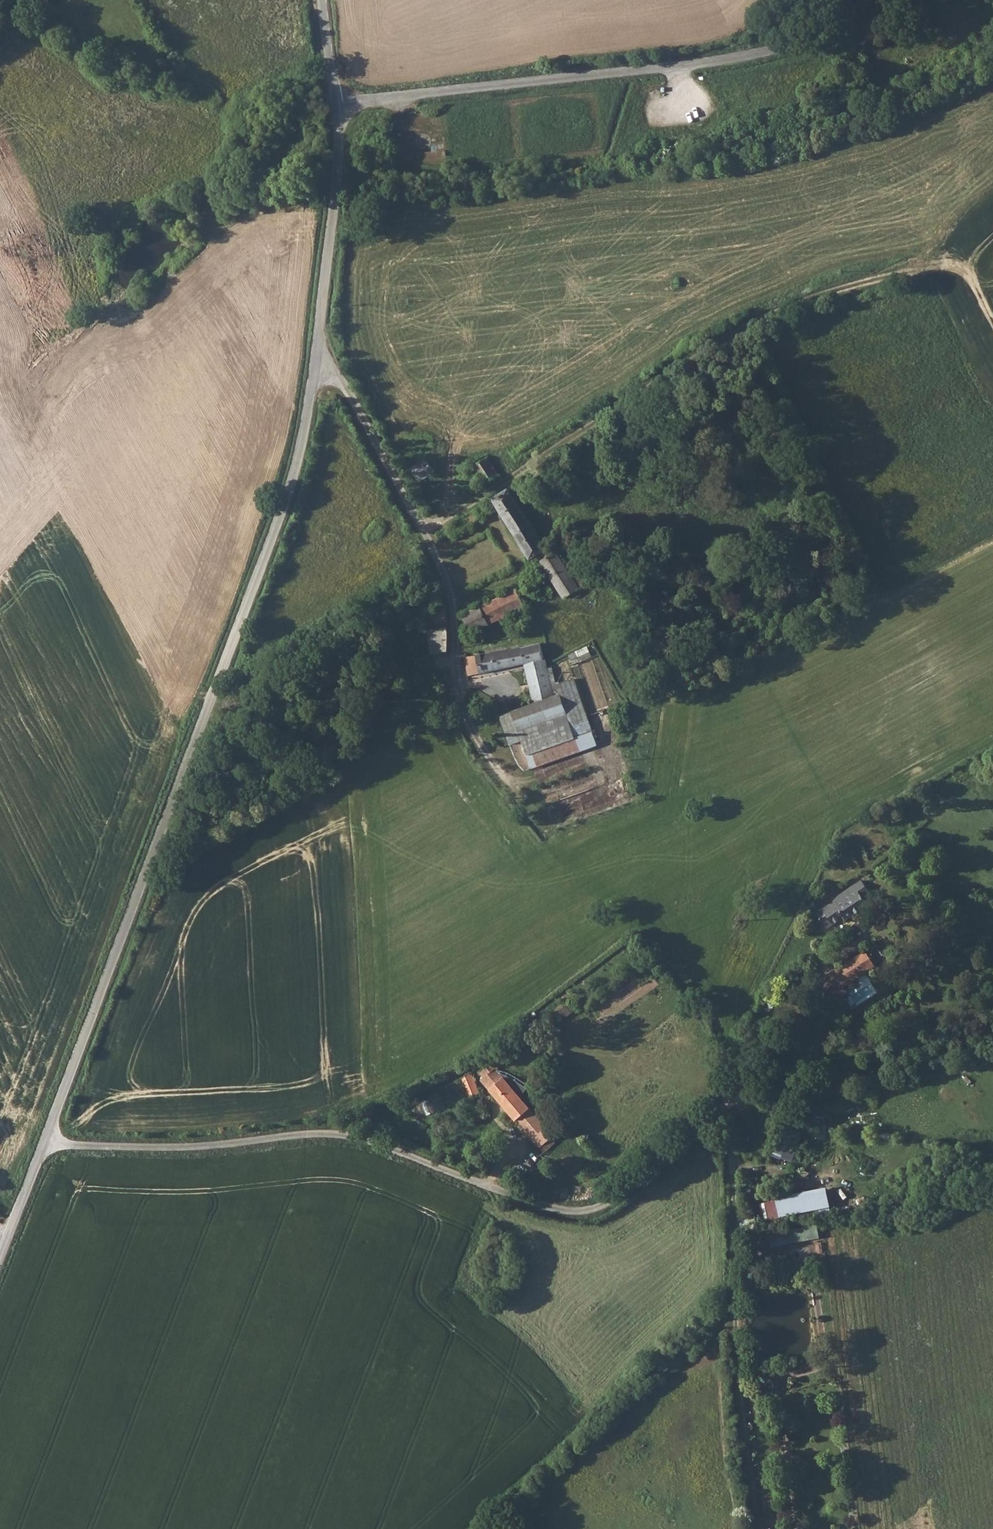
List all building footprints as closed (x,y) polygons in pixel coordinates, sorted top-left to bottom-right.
[(488,456),(473,466),(485,484),(500,474),(488,456)] [(427,458),(410,468),(420,480),(436,470),(427,458)] [(514,484),(494,497),(532,557),(538,553),(548,547),(513,492),(517,490),(514,484)] [(574,536),(562,543),(566,550),(579,543),(574,536)] [(548,547),(538,553),(565,595),(572,591),(577,599),(584,594),(580,587),(590,580),(577,557),(566,564),(554,544),(548,547)] [(518,587),(464,613),(472,631),(499,618),(505,630),(511,629),(510,627),(519,623),(516,617),(510,620),(509,612),(527,604),(518,587)] [(437,628),(431,629),(434,652),(450,650),(449,626),(437,628)] [(540,643),(465,656),(469,675),(526,664),(533,703),(555,695),(547,668),(540,643)] [(576,651),(569,655),(571,660),(578,656),(576,651)] [(533,703),(512,712),(533,768),(581,751),(577,737),(560,693),(555,695),(533,703)] [(841,897),(823,908),(829,917),(833,923),(846,915),(848,919),(869,905),(865,899),(872,894),(863,880),(839,895),(841,897)] [(866,951),(827,975),(838,992),(877,968),(866,951)] [(495,1059),(493,1061),(480,1071),(484,1076),(482,1079),(536,1142),(546,1150),(556,1141),(544,1131),(547,1127),(521,1096),(527,1087),(515,1078),(500,1072),(496,1067),(499,1065),(499,1062),(498,1059),(495,1059)] [(473,1073),(461,1078),(470,1098),(482,1093),(473,1073)] [(793,1161),(804,1132),(784,1124),(773,1153),(793,1161)] [(827,1139),(829,1125),(817,1124),(816,1138),(827,1139)] [(781,1216),(832,1207),(828,1187),(777,1196),(781,1216)] [(776,1199),(761,1202),(765,1221),(780,1218),(776,1199)] [(820,1226),(789,1227),(789,1241),(821,1239),(820,1226)]
